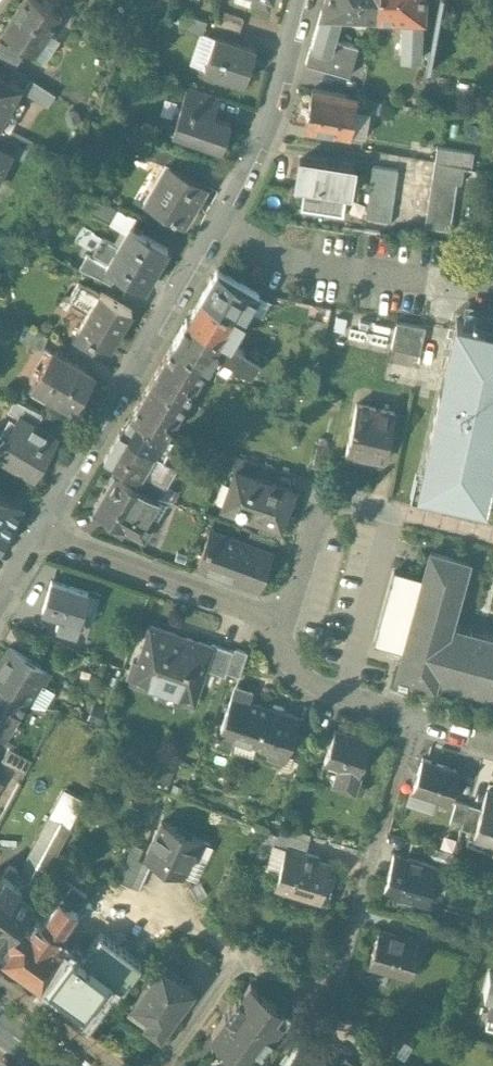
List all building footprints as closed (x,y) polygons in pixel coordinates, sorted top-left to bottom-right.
[(38,0),(24,0),(3,32),(35,53),(60,15),(38,0)] [(157,4),(170,8),(174,0),(158,0),(157,4)] [(342,10),(378,11),(378,0),(326,0),(323,8),(342,10)] [(378,11),(403,13),(401,53),(420,54),(422,13),(422,12),(422,0),(378,0),(378,11)] [(342,10),(323,8),(322,9),(323,10),(312,45),(330,50),(334,38),(342,10)] [(243,19),(219,11),(215,24),(239,32),(243,19)] [(207,21),(183,13),(179,27),(203,35),(207,21)] [(255,50),(216,37),(205,69),(245,82),(255,50)] [(360,46),(334,38),(330,50),(312,45),(305,64),(351,77),(360,46)] [(0,40),(0,57),(15,67),(23,55),(0,40)] [(0,74),(0,123),(20,85),(0,74)] [(55,94),(31,78),(23,90),(47,106),(55,94)] [(221,97),(188,86),(184,98),(216,109),(221,97)] [(357,96),(312,89),(305,126),(351,134),(357,96)] [(216,109),(184,98),(175,123),(187,127),(183,137),(222,150),(231,122),(214,117),(216,109)] [(3,127),(0,133),(0,145),(11,151),(10,152),(23,159),(32,141),(4,127),(3,127)] [(184,154),(143,139),(138,153),(170,165),(171,164),(177,167),(184,154)] [(10,152),(11,151),(0,145),(0,171),(10,152)] [(471,156),(435,151),(434,162),(470,168),(471,156)] [(355,167),(300,159),(296,187),(304,188),(300,208),(344,215),(347,195),(351,195),(355,167)] [(470,168),(434,162),(432,177),(457,181),(456,182),(474,185),(476,170),(470,169),(470,168)] [(177,167),(171,164),(170,165),(149,202),(183,222),(205,184),(177,167)] [(399,171),(374,167),(366,218),(391,222),(399,171)] [(457,181),(432,177),(424,227),(449,230),(456,182),(457,181)] [(119,209),(97,199),(90,211),(111,222),(119,209)] [(149,238),(130,227),(119,246),(105,237),(95,253),(109,261),(107,265),(107,266),(110,268),(144,288),(156,268),(167,249),(149,238)] [(107,265),(88,254),(80,268),(104,279),(110,268),(107,266),(107,265)] [(260,293),(218,269),(202,296),(244,320),(260,293)] [(132,309),(101,291),(100,292),(87,285),(87,286),(79,282),(71,296),(91,307),(79,328),(100,341),(110,346),(132,309)] [(244,320),(202,296),(188,319),(188,320),(230,344),(230,343),(244,320)] [(230,344),(188,320),(188,319),(186,318),(183,325),(173,342),(173,343),(208,364),(208,365),(215,352),(252,374),(260,360),(230,343),(230,344)] [(456,319),(420,486),(485,501),(492,468),(492,328),(456,319)] [(427,326),(412,323),(406,350),(421,353),(427,326)] [(48,335),(27,325),(20,338),(42,349),(48,335)] [(100,341),(79,329),(69,346),(91,356),(100,341)] [(208,364),(173,343),(151,379),(187,399),(208,364)] [(94,374),(53,350),(33,384),(74,408),(94,374)] [(187,399),(151,379),(131,414),(166,435),(167,434),(187,399)] [(15,399),(8,410),(17,416),(18,415),(33,424),(41,411),(15,399)] [(394,412),(355,404),(344,458),(366,462),(367,456),(384,459),(394,412)] [(166,435),(131,414),(119,434),(153,453),(162,458),(168,447),(172,438),(166,435)] [(18,415),(17,416),(0,446),(0,452),(36,473),(57,438),(33,424),(18,415)] [(153,453),(119,434),(105,458),(120,467),(115,476),(138,489),(144,478),(139,476),(153,453)] [(330,447),(318,444),(312,467),(324,470),(330,447)] [(258,463),(233,455),(229,468),(235,470),(236,469),(254,476),(258,463)] [(254,476),(236,469),(235,470),(223,506),(281,526),(293,489),(254,476)] [(115,476),(115,475),(94,510),(112,521),(109,527),(122,535),(126,529),(145,540),(158,519),(149,514),(159,498),(157,497),(147,494),(146,493),(138,489),(115,476)] [(160,489),(149,486),(147,494),(157,497),(160,489)] [(8,530),(7,529),(22,503),(0,490),(0,543),(8,530)] [(247,541),(210,528),(197,566),(258,588),(271,550),(270,549),(247,541)] [(274,538),(251,530),(247,541),(270,549),(274,538)] [(431,552),(424,578),(394,569),(373,643),(404,652),(397,678),(399,679),(398,683),(407,685),(408,681),(435,689),(436,682),(492,698),(492,639),(451,628),(469,563),(431,552)] [(63,562),(59,575),(75,581),(80,568),(63,562)] [(87,591),(50,580),(42,608),(59,614),(55,625),(74,631),(87,591)] [(212,646),(150,624),(130,682),(132,683),(133,681),(132,681),(134,674),(195,695),(192,702),(191,703),(193,704),(205,669),(213,646),(212,646)] [(234,651),(212,643),(212,646),(213,646),(205,669),(225,676),(227,672),(234,651)] [(10,646),(0,662),(0,684),(26,700),(30,702),(49,670),(10,646)] [(248,652),(235,647),(234,651),(227,672),(240,676),(248,652)] [(0,684),(0,734),(4,736),(26,700),(0,684)] [(252,691),(235,685),(219,731),(217,730),(215,733),(218,734),(215,743),(230,748),(234,736),(256,743),(268,708),(249,701),(252,691)] [(298,718),(268,708),(256,743),(286,754),(298,718)] [(371,740),(336,728),(325,758),(342,764),(337,776),(336,775),(333,784),(354,791),(360,773),(371,740)] [(177,759),(169,756),(165,767),(172,770),(177,759)] [(459,769),(422,757),(412,787),(411,787),(406,801),(431,810),(432,809),(423,806),(427,794),(448,801),(459,769)] [(168,792),(156,787),(150,803),(162,808),(168,792)] [(487,789),(481,807),(473,832),(490,837),(487,847),(492,849),(492,791),(487,789)] [(81,812),(58,799),(52,811),(74,823),(81,812)] [(469,804),(457,800),(450,823),(462,827),(469,804)] [(481,807),(469,804),(462,827),(462,829),(473,832),(481,807)] [(203,840),(160,822),(145,859),(183,875),(192,853),(197,855),(203,840)] [(304,839),(280,832),(275,846),(285,849),(286,846),(301,851),(304,839)] [(142,849),(133,845),(128,857),(129,857),(137,861),(142,849)] [(301,851),(286,846),(285,849),(275,886),(318,899),(328,863),(317,860),(318,856),(301,851)] [(436,865),(392,853),(382,888),(412,896),(415,885),(430,889),(436,865)] [(137,861),(129,857),(118,881),(138,890),(149,866),(137,861)] [(1,876),(0,876),(0,938),(4,941),(6,938),(21,917),(38,893),(37,892),(33,885),(33,884),(28,881),(20,880),(19,883),(12,878),(18,870),(9,864),(1,876)] [(37,916),(31,924),(21,917),(6,938),(11,941),(2,954),(41,982),(62,946),(54,940),(59,932),(61,933),(62,932),(60,930),(86,894),(65,879),(54,895),(59,898),(43,920),(37,916)] [(418,940),(378,929),(369,964),(409,975),(418,940)] [(193,990),(161,967),(133,1006),(150,1018),(145,1025),(159,1036),(193,990)] [(490,972),(484,993),(492,995),(487,1012),(492,1013),(492,973),(490,972)] [(267,996),(251,984),(242,996),(241,995),(211,1035),(250,1064),(268,1041),(280,1024),(279,1024),(258,1008),(267,996)] [(292,1027),(282,1020),(279,1024),(280,1024),(268,1041),(277,1047),(292,1027)] [(410,1048),(386,1030),(378,1042),(393,1052),(402,1059),(410,1048)] [(361,1065),(362,1065),(383,1065),(393,1052),(378,1042),(361,1065)] [(298,1043),(281,1065),(320,1065),(319,1065),(322,1061),(298,1043)]
